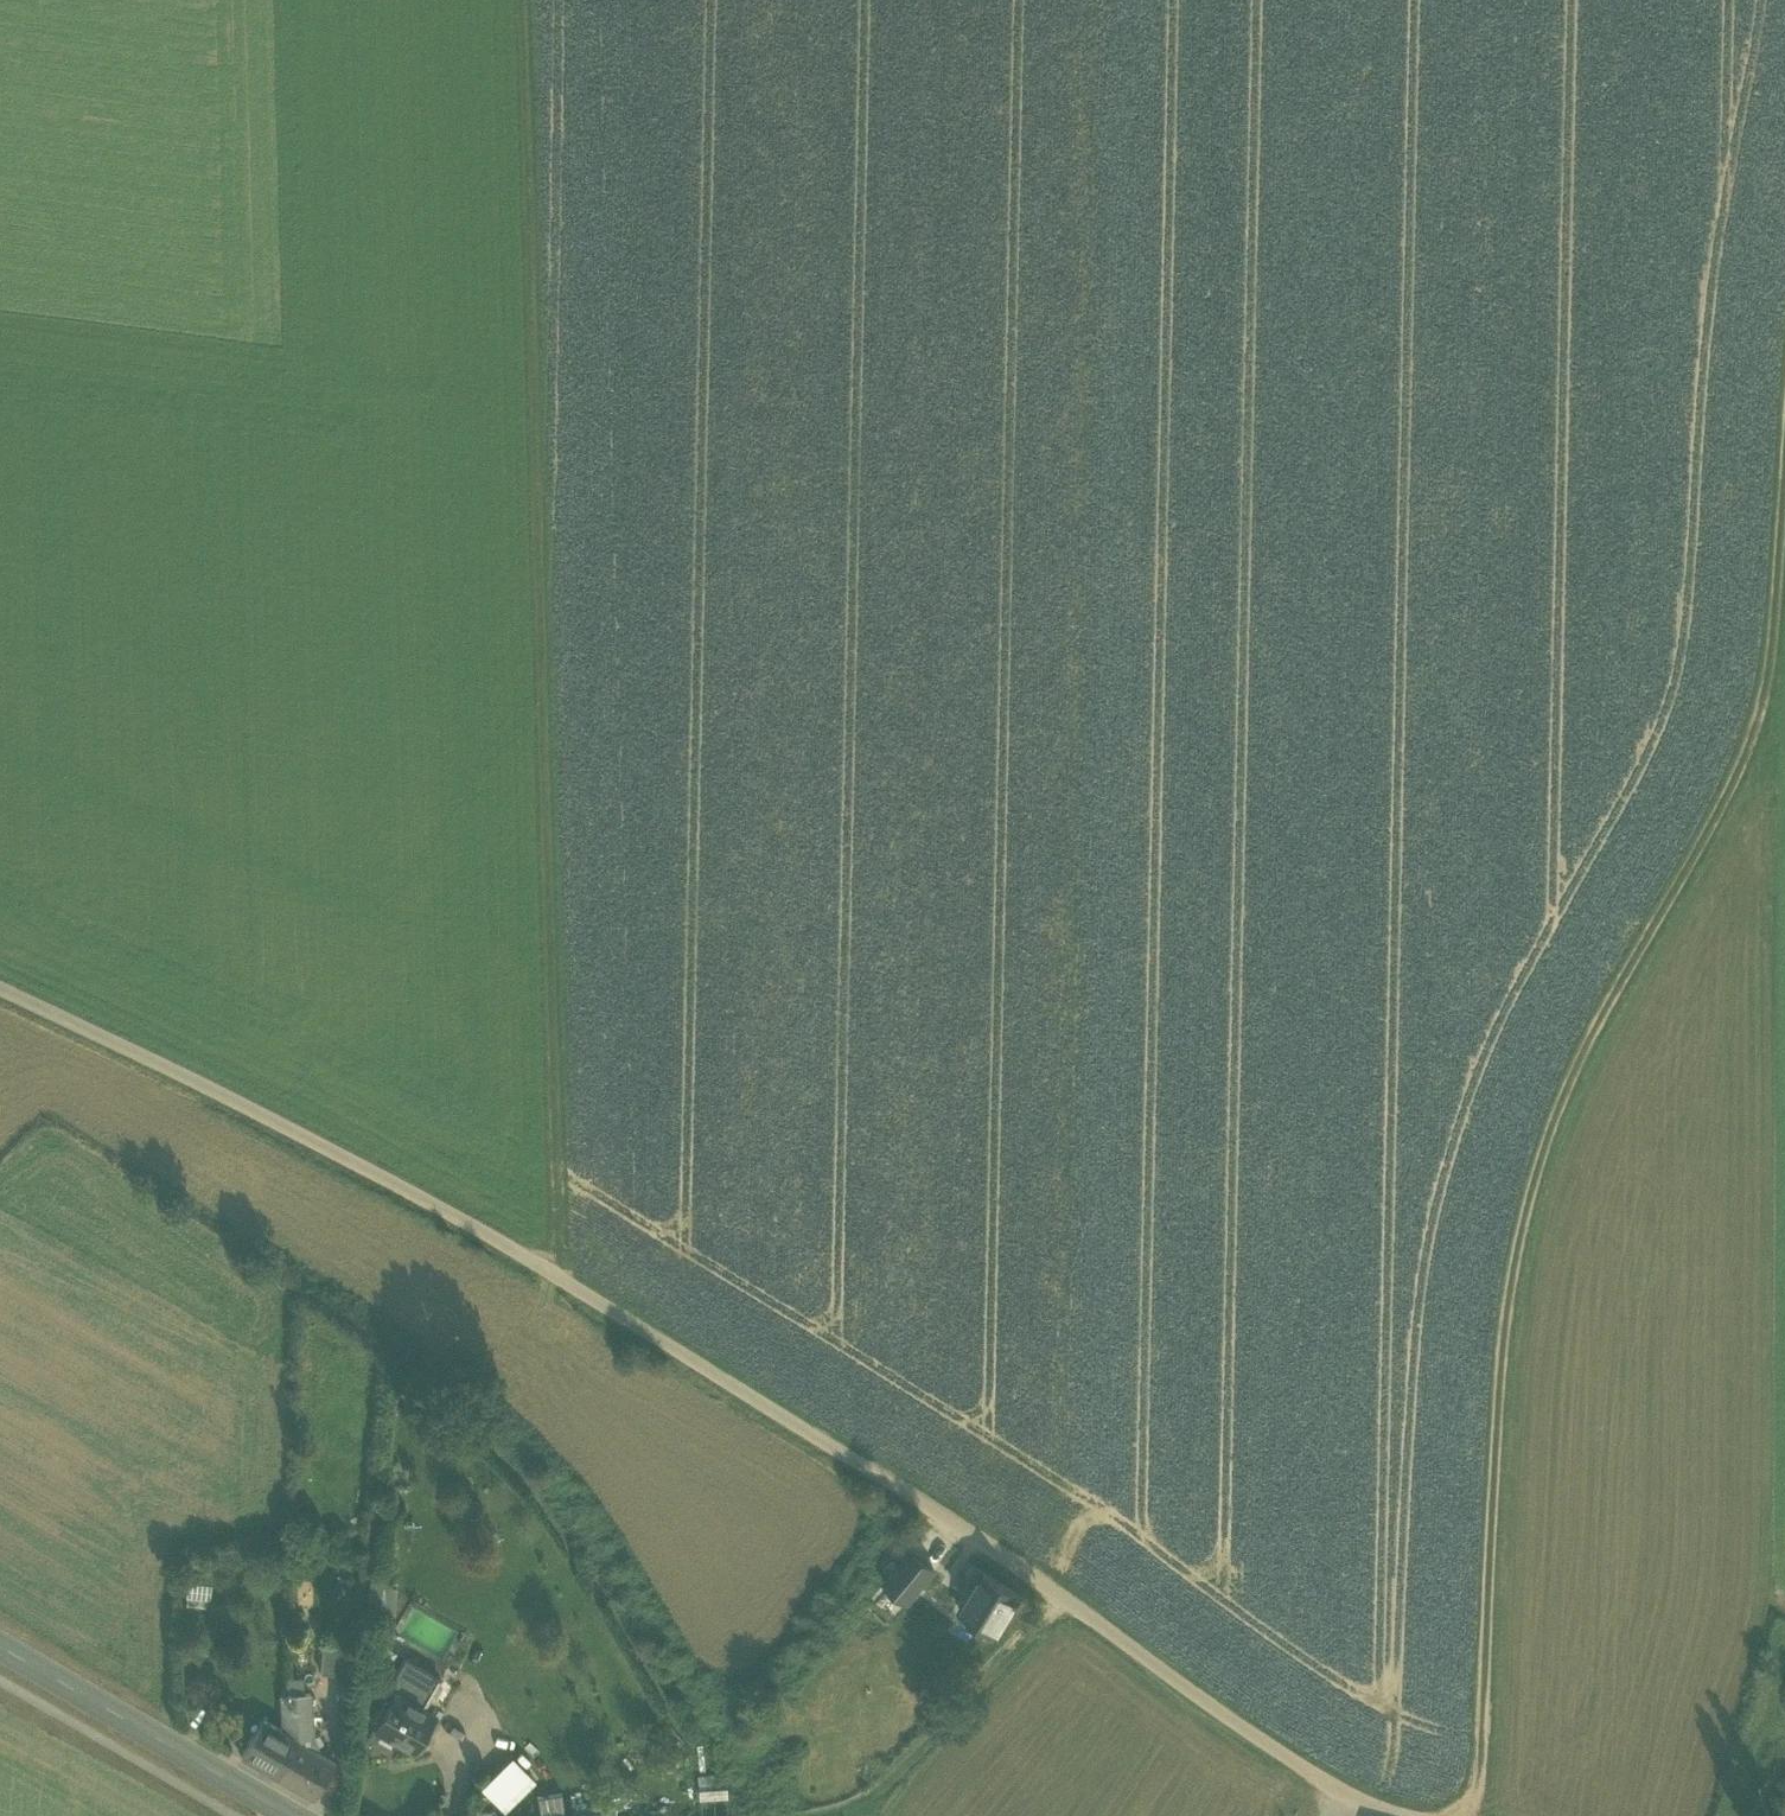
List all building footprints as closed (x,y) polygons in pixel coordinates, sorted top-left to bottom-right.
[(912,1549),(885,1581),(908,1600),(935,1568),(912,1549)] [(962,1608),(996,1630),(1019,1593),(985,1572),(962,1608)] [(940,1603),(918,1635),(963,1667),(986,1635),(940,1603)] [(323,1644),(321,1672),(353,1674),(355,1646),(323,1644)] [(386,1687),(393,1691),(394,1690),(423,1706),(440,1676),(404,1656),(386,1687)] [(296,1693),(303,1692),(303,1678),(286,1678),(286,1693),(296,1693)] [(435,1713),(423,1706),(394,1690),(393,1691),(374,1726),(415,1749),(435,1713)] [(303,1692),(296,1693),(299,1740),(317,1750),(318,1746),(313,1736),(310,1692),(303,1692)] [(283,1730),(299,1740),(296,1693),(286,1693),(281,1694),(283,1730)] [(446,1727),(463,1735),(471,1719),(453,1711),(446,1727)] [(241,1755),(278,1776),(299,1740),(283,1730),(262,1718),(241,1755)] [(317,1750),(299,1740),(278,1776),(314,1797),(335,1761),(317,1750)] [(507,1808),(538,1777),(515,1753),(483,1784),(507,1808)]
